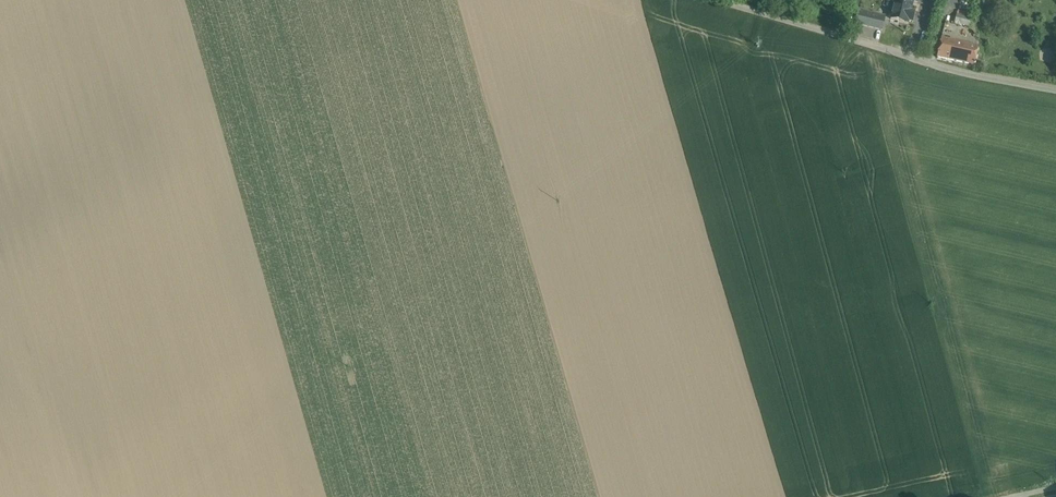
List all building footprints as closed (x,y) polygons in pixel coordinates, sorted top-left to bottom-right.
[(891,19),(907,23),(913,0),(896,0),(891,19)] [(857,7),(855,17),(865,20),(864,24),(883,30),(887,16),(857,7)] [(972,18),(957,15),(956,17),(952,16),(951,23),(970,27),(972,18)] [(1034,29),(1019,26),(1017,36),(1032,39),(1034,29)] [(994,32),(990,46),(994,47),(999,33),(994,32)] [(978,47),(942,38),(937,57),(974,65),(978,47)]
